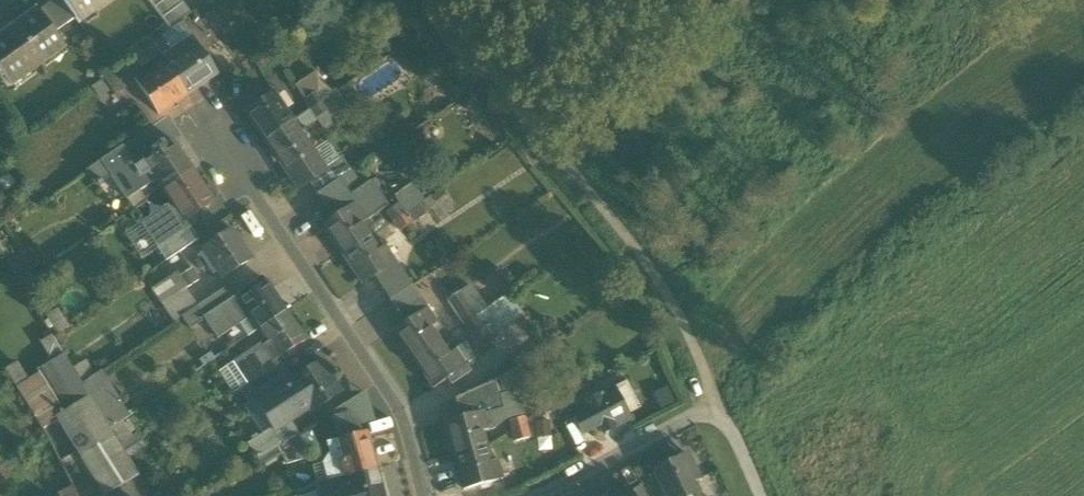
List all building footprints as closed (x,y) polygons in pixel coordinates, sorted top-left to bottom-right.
[(49,5),(39,13),(54,34),(65,27),(75,19),(62,0),(57,0),(49,5)] [(79,24),(113,0),(62,0),(75,19),(79,24)] [(170,29),(191,13),(181,0),(148,0),(170,29)] [(11,87),(64,49),(54,34),(39,13),(37,11),(0,38),(0,72),(11,87)] [(161,36),(162,37),(170,49),(191,35),(182,22),(161,36)] [(161,55),(169,66),(198,46),(191,35),(170,49),(161,55)] [(391,35),(375,35),(374,54),(390,55),(391,35)] [(162,37),(153,43),(161,55),(170,49),(162,37)] [(152,60),(161,55),(153,43),(145,49),(152,60)] [(198,46),(169,66),(188,95),(218,75),(198,46)] [(349,54),(337,63),(348,79),(360,70),(349,54)] [(158,115),(188,95),(169,66),(139,86),(158,115)] [(293,87),(303,101),(316,92),(322,102),(333,95),(317,71),(293,87)] [(333,95),(322,102),(328,111),(316,120),(317,122),(322,129),(353,108),(340,90),(333,95)] [(303,101),(310,110),(322,102),(316,92),(303,101)] [(480,104),(471,92),(457,103),(467,115),(480,104)] [(243,112),(263,142),(293,122),(273,93),(243,112)] [(310,110),(316,120),(328,111),(322,102),(310,110)] [(310,110),(293,122),(300,133),(317,122),(316,120),(310,110)] [(300,133),(293,122),(263,142),(284,173),(296,191),(308,183),(309,182),(324,172),(324,171),(312,154),(313,153),(312,151),(300,133)] [(328,141),(312,151),(313,153),(312,154),(324,171),(340,160),(328,141)] [(144,161),(144,162),(157,182),(163,191),(192,173),(172,143),(144,161)] [(100,162),(108,174),(130,160),(130,159),(122,147),(100,162)] [(153,185),(157,182),(144,162),(138,153),(130,159),(130,160),(108,174),(110,177),(127,202),(153,184),(153,185)] [(308,183),(316,194),(351,171),(343,158),(340,160),(324,171),(324,172),(309,182),(308,183)] [(108,174),(100,162),(85,172),(95,187),(110,177),(108,174)] [(359,184),(351,171),(316,194),(325,207),(332,202),(347,192),(359,184)] [(163,191),(171,203),(184,222),(188,219),(212,203),(192,173),(163,191)] [(370,183),(350,196),(366,221),(387,207),(370,183)] [(388,213),(394,221),(418,205),(425,200),(413,183),(395,197),(400,205),(388,213)] [(350,196),(347,192),(325,207),(333,219),(341,214),(335,205),(350,196)] [(361,225),(366,221),(350,196),(335,205),(341,214),(333,219),(322,227),(342,256),(369,238),(370,237),(361,225)] [(194,228),(188,219),(184,222),(171,203),(139,224),(156,249),(157,251),(190,229),(191,230),(194,228)] [(425,216),(418,205),(394,221),(401,232),(413,224),(425,216)] [(156,249),(139,224),(125,234),(141,260),(156,249)] [(157,251),(165,263),(198,240),(191,230),(190,229),(157,251)] [(201,251),(222,282),(251,261),(231,231),(201,251)] [(379,252),(369,238),(342,256),(363,287),(376,278),(396,265),(385,248),(379,252)] [(31,248),(8,263),(22,286),(37,276),(32,269),(42,263),(31,248)] [(376,278),(381,286),(401,272),(396,265),(376,278)] [(484,290),(506,276),(501,268),(479,281),(484,290)] [(179,279),(186,290),(198,282),(191,271),(179,279)] [(390,300),(410,286),(401,272),(381,286),(390,300)] [(186,290),(179,279),(175,273),(150,290),(162,307),(185,292),(186,290)] [(240,390),(248,402),(256,397),(289,375),(279,359),(306,340),(287,311),(269,285),(261,291),(258,285),(233,302),(204,321),(218,341),(240,326),(245,323),(246,322),(251,319),(259,330),(267,343),(263,346),(261,343),(233,362),(234,363),(219,373),(233,394),(240,390)] [(412,286),(410,286),(390,300),(398,312),(420,297),(412,286)] [(224,289),(196,308),(204,321),(233,302),(224,289)] [(450,303),(458,315),(470,307),(477,317),(486,311),(471,289),(450,303)] [(182,318),(196,308),(185,292),(162,307),(173,323),(182,318)] [(486,311),(477,317),(483,326),(491,337),(524,315),(511,294),(486,311)] [(409,311),(422,302),(420,297),(398,312),(406,323),(413,318),(409,311)] [(393,331),(412,360),(440,341),(432,329),(437,325),(426,309),(422,302),(409,311),(413,318),(406,323),(393,331)] [(465,325),(477,317),(470,307),(458,315),(465,325)] [(71,327),(58,308),(46,316),(59,335),(71,327)] [(196,308),(182,318),(190,330),(204,321),(196,308)] [(465,325),(471,334),(483,326),(477,317),(465,325)] [(245,323),(240,326),(248,338),(259,330),(251,319),(246,322),(245,323)] [(491,337),(483,326),(471,334),(484,354),(496,345),(491,337)] [(43,346),(55,366),(66,359),(55,339),(43,346)] [(449,354),(440,341),(412,360),(432,389),(447,379),(451,385),(470,373),(466,366),(455,350),(449,354)] [(81,455),(106,495),(139,476),(139,475),(130,461),(120,446),(114,437),(110,430),(89,398),(82,384),(72,368),(66,359),(55,366),(28,384),(18,390),(41,427),(58,416),(82,455),(81,455)] [(86,359),(72,368),(82,384),(95,375),(86,359)] [(289,375),(256,397),(276,426),(277,427),(290,419),(308,408),(311,413),(341,393),(321,361),(292,380),(289,375)] [(6,370),(18,390),(28,384),(16,364),(6,370)] [(519,391),(514,367),(495,381),(499,396),(519,391)] [(95,375),(82,384),(89,398),(110,430),(122,422),(130,416),(101,371),(95,375)] [(455,399),(459,413),(461,413),(501,402),(499,396),(495,381),(455,399)] [(627,381),(613,389),(625,412),(640,405),(627,381)] [(675,403),(668,387),(653,393),(661,410),(675,403)] [(572,412),(583,434),(599,425),(603,433),(629,419),(625,412),(613,389),(587,402),(588,404),(572,412)] [(455,455),(455,456),(487,447),(484,434),(493,431),(507,419),(509,419),(524,415),(519,391),(499,396),(501,402),(461,413),(462,417),(460,418),(445,422),(454,455),(455,455)] [(348,414),(352,427),(353,427),(357,426),(374,421),(365,394),(332,413),(334,418),(348,414)] [(262,434),(276,426),(256,397),(248,402),(249,404),(244,407),(262,434)] [(333,418),(337,431),(352,427),(348,414),(334,418),(333,418)] [(530,438),(527,427),(526,423),(525,420),(524,415),(509,419),(512,431),(515,442),(530,438)] [(247,444),(257,459),(277,445),(298,432),(290,419),(277,427),(276,426),(262,434),(247,444)] [(551,420),(535,421),(536,437),(551,437),(551,420)] [(132,438),(122,422),(110,430),(114,437),(120,446),(132,438)] [(324,464),(329,482),(345,477),(377,469),(378,468),(368,434),(360,436),(356,437),(353,427),(352,427),(337,431),(339,442),(328,445),(332,457),(327,458),(324,464)] [(283,457),(287,465),(310,458),(298,432),(277,445),(283,457)] [(138,434),(132,438),(120,446),(130,461),(148,449),(138,434)] [(264,470),(283,457),(277,445),(257,459),(264,470)] [(491,462),(487,447),(455,456),(464,489),(503,479),(498,460),(491,462)] [(663,495),(688,495),(691,495),(696,492),(691,482),(697,480),(685,457),(651,473),(663,495)] [(329,482),(324,464),(312,467),(317,485),(329,482)] [(345,477),(349,492),(342,494),(343,495),(385,495),(377,469),(345,477)] [(342,494),(349,492),(345,477),(329,482),(317,485),(320,495),(343,495),(342,494)] [(631,495),(645,495),(640,485),(628,491),(631,495)] [(72,486),(58,494),(59,495),(77,495),(72,486)]
